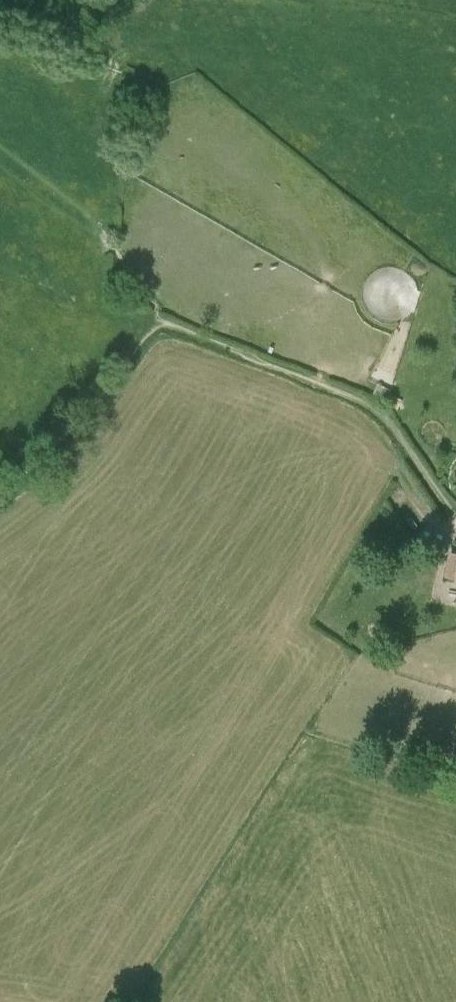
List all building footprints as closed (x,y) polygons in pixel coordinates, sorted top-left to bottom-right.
[(452,551),(446,576),(455,578),(455,552),(452,551)]
